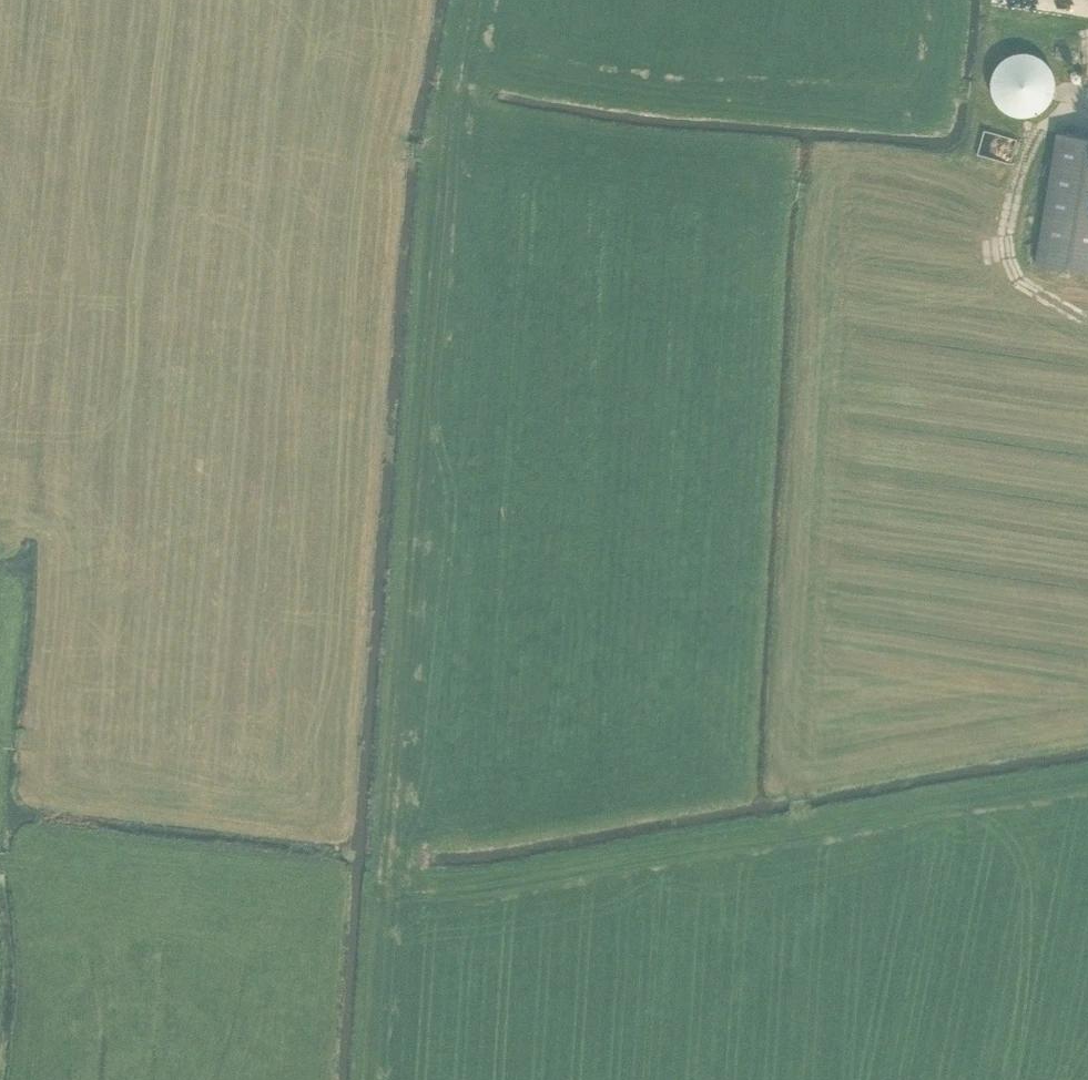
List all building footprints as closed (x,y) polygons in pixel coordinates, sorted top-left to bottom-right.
[(1025,53),(1021,53),(1019,53),(1017,53),(1014,54),(1010,55),(1007,56),(1005,58),(1003,59),(1001,61),(999,63),(997,64),(995,68),(994,70),(992,73),(992,75),(991,76),(991,78),(990,81),(990,83),(990,86),(990,87),(990,88),(991,90),(991,92),(992,95),(993,98),(994,100),(995,102),(997,104),(999,107),(1000,108),(1001,109),(1002,110),(1004,111),(1005,112),(1007,113),(1009,114),(1011,115),(1013,115),(1016,116),(1019,117),(1020,117),(1022,117),(1024,117),(1025,117),(1027,117),(1028,116),(1029,116),(1031,116),(1033,115),(1034,115),(1035,114),(1036,114),(1038,113),(1039,112),(1040,112),(1041,111),(1042,110),(1043,109),(1045,108),(1046,106),(1048,104),(1049,103),(1050,101),(1052,98),(1053,96),(1053,94),(1053,93),(1054,92),(1054,90),(1054,88),(1054,87),(1055,86),(1055,85),(1055,84),(1054,81),(1054,79),(1054,78),(1053,75),(1052,73),(1051,70),(1050,68),(1049,66),(1048,65),(1046,63),(1045,62),(1044,61),(1041,58),(1039,57),(1038,56),(1035,55),(1034,55),(1033,54),(1031,54),(1030,53),(1029,53),(1027,53),(1025,53)] [(1057,132),(1035,263),(1087,272),(1087,137),(1057,132)]
